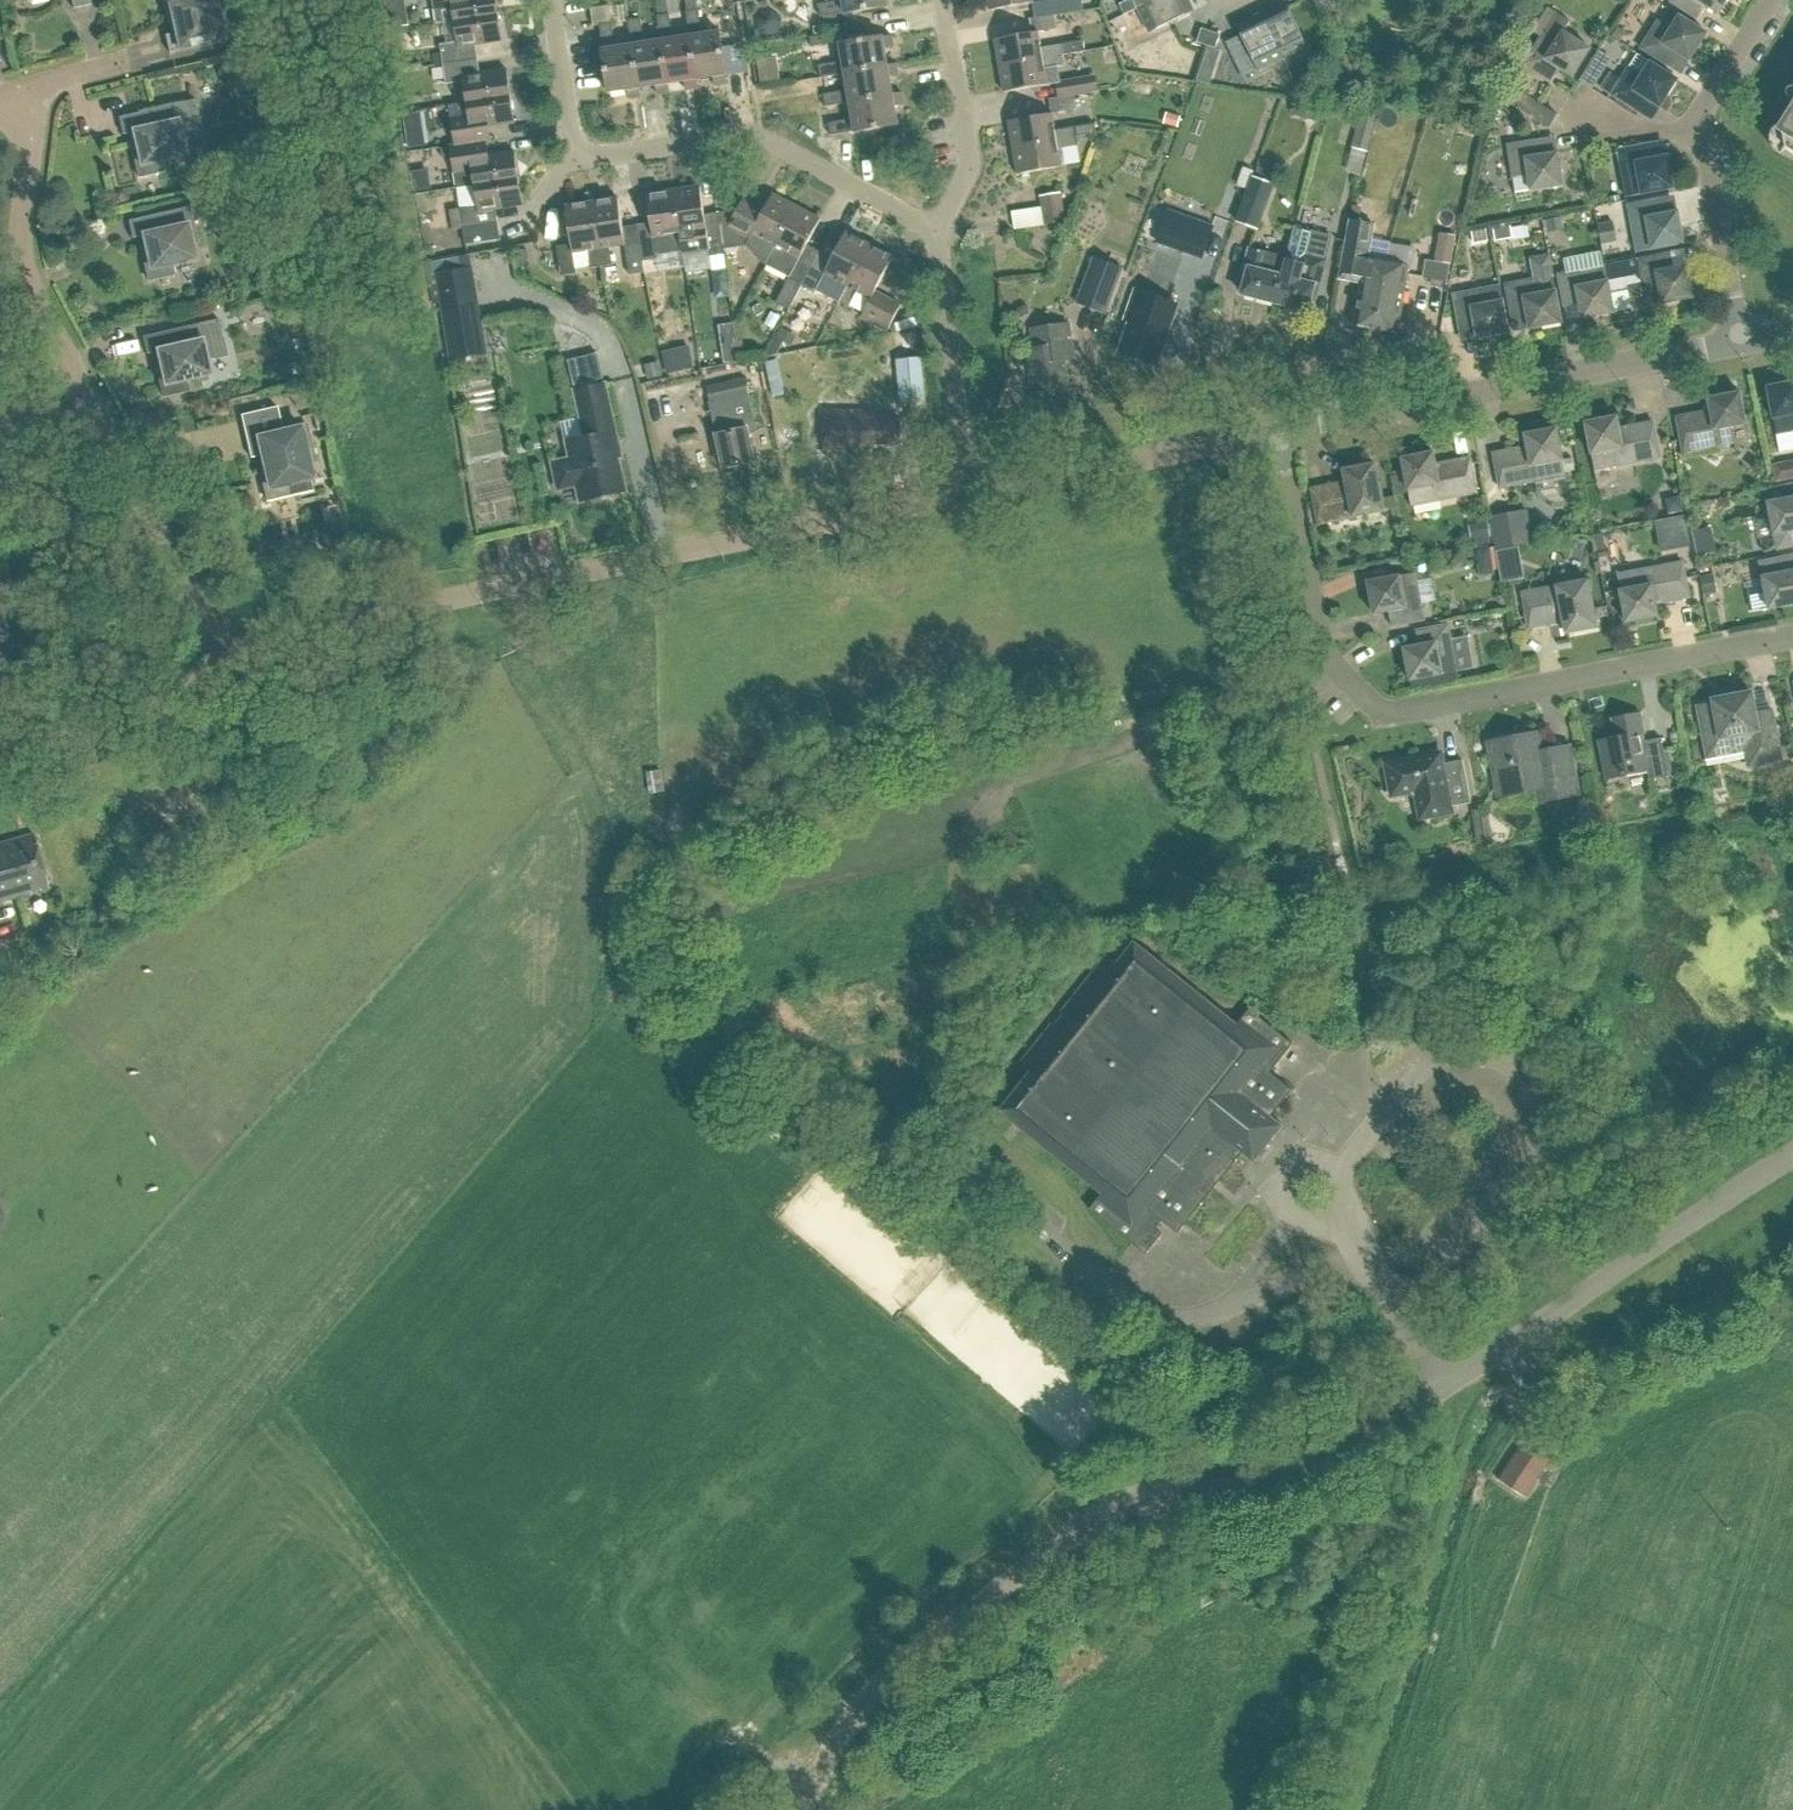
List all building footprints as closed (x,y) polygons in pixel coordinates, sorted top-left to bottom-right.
[(73,9),(90,5),(89,0),(71,0),(73,9)] [(168,25),(173,23),(175,33),(164,35),(168,53),(230,39),(222,2),(215,4),(214,0),(163,0),(168,25)] [(385,13),(406,9),(404,0),(383,0),(385,13)] [(407,15),(431,11),(429,0),(405,0),(407,15)] [(432,1),(436,23),(454,20),(498,13),(496,0),(432,0),(432,1)] [(668,13),(666,0),(655,0),(654,0),(656,15),(668,13)] [(686,10),(697,9),(696,0),(685,0),(686,10)] [(841,1),(817,5),(819,17),(844,13),(844,15),(887,7),(886,0),(841,0),(841,1)] [(990,11),(1033,3),(1033,0),(988,0),(990,11)] [(1035,4),(1037,17),(1083,8),(1081,0),(1059,0),(1035,4)] [(1137,9),(1156,0),(1133,0),(1137,9)] [(1149,34),(1193,13),(1187,0),(1156,0),(1137,9),(1149,34)] [(1670,2),(1698,20),(1706,7),(1719,15),(1729,0),(1672,0),(1670,2)] [(1281,60),(1306,48),(1285,4),(1260,16),(1281,60)] [(1516,59),(1552,82),(1560,69),(1573,77),(1591,49),(1563,32),(1571,18),(1552,6),(1535,32),(1542,36),(1534,50),(1525,45),(1516,59)] [(690,35),(697,78),(715,75),(716,84),(728,82),(720,30),(701,33),(697,9),(686,10),(685,11),(689,35),(690,35)] [(784,25),(783,19),(782,20),(782,18),(774,11),(764,12),(758,19),(759,31),(767,37),(778,35),(783,29),(783,25),(784,25)] [(442,63),(477,58),(475,44),(502,40),(498,13),(454,20),(457,40),(439,43),(442,63)] [(690,35),(689,35),(672,37),(668,13),(656,15),(660,39),(662,39),(669,82),(686,80),(687,89),(699,87),(697,78),(690,35)] [(1135,15),(1122,21),(1133,43),(1146,36),(1135,15)] [(1257,72),(1281,60),(1260,16),(1236,28),(1257,72)] [(1707,34),(1680,16),(1671,29),(1659,21),(1641,49),(1669,66),(1677,53),(1690,61),(1707,34)] [(662,39),(660,39),(642,42),(639,17),(627,19),(630,44),(634,43),(640,86),(656,84),(658,93),(670,91),(669,82),(662,39)] [(634,43),(630,44),(615,46),(612,21),(600,23),(603,48),(602,48),(609,91),(628,88),(629,97),(642,96),(640,86),(634,43)] [(822,26),(813,27),(814,35),(823,34),(822,26)] [(1196,43),(1205,46),(1210,32),(1201,29),(1196,43)] [(1622,43),(1628,34),(1620,29),(1614,38),(1622,43)] [(1041,48),(1039,32),(995,39),(999,66),(1086,51),(1085,41),(1041,48)] [(1210,32),(1205,46),(1215,49),(1220,36),(1210,32)] [(845,72),(887,65),(885,48),(894,46),(892,35),(840,43),(843,62),(819,66),(821,78),(845,74),(845,72)] [(825,36),(810,38),(811,47),(826,45),(825,36)] [(741,45),(733,46),(735,53),(743,52),(741,45)] [(1086,51),(999,66),(1004,92),(1060,83),(1057,67),(1065,66),(1063,56),(1086,52),(1086,51)] [(1610,75),(1602,89),(1612,95),(1640,113),(1648,100),(1661,108),(1678,80),(1672,76),(1671,75),(1650,62),(1638,54),(1629,67),(1621,81),(1610,75)] [(782,80),(777,56),(755,60),(760,85),(782,80)] [(466,101),(510,95),(506,68),(480,72),(477,58),(442,63),(445,83),(463,80),(466,101)] [(845,72),(845,74),(848,91),(824,95),(826,107),(850,103),(850,100),(892,94),(890,77),(899,75),(897,63),(887,65),(845,72)] [(1212,69),(1201,65),(1197,77),(1208,81),(1212,69)] [(1590,65),(1581,79),(1592,85),(1593,86),(1602,73),(1600,72),(1590,65)] [(1505,81),(1521,91),(1530,75),(1515,66),(1505,81)] [(1058,83),(1060,97),(1101,90),(1098,76),(1058,83)] [(1521,91),(1505,81),(1497,95),(1513,105),(1522,91),(1521,91)] [(1550,129),(1559,116),(1522,91),(1513,105),(1550,129)] [(850,100),(850,103),(852,118),(829,122),(831,135),(854,131),(855,132),(898,125),(895,106),(904,105),(902,92),(892,94),(850,100)] [(454,144),(486,140),(490,139),(488,126),(514,122),(510,95),(466,101),(467,105),(449,107),(451,125),(454,144)] [(194,100),(118,118),(122,135),(133,132),(135,142),(130,143),(138,178),(164,172),(161,161),(191,154),(188,140),(202,137),(194,100)] [(761,108),(762,119),(767,118),(771,118),(769,106),(761,108)] [(1309,107),(1306,121),(1315,124),(1319,110),(1309,107)] [(1180,127),(1183,116),(1169,112),(1166,123),(1180,127)] [(1774,142),(1792,153),(1792,112),(1774,142)] [(1013,147),(1077,136),(1095,133),(1094,123),(1055,129),(1052,113),(1009,121),(1013,147)] [(1360,119),(1351,150),(1366,154),(1374,123),(1360,119)] [(426,129),(406,132),(409,147),(429,144),(426,129)] [(1077,136),(1013,147),(1018,174),(1063,166),(1061,151),(1079,148),(1077,136)] [(456,187),(518,177),(514,150),(488,154),(486,140),(454,144),(450,145),(450,146),(452,156),(456,187)] [(1543,155),(1541,140),(1508,145),(1513,178),(1516,193),(1531,191),(1563,186),(1558,153),(1543,155)] [(1653,159),(1650,144),(1618,150),(1627,197),(1642,195),(1674,189),(1668,156),(1653,159)] [(450,146),(441,147),(442,158),(446,157),(452,156),(450,146)] [(1235,222),(1259,230),(1275,185),(1252,176),(1235,222)] [(523,204),(518,177),(456,187),(457,190),(476,187),(478,205),(459,208),(460,210),(454,211),(457,230),(462,229),(465,246),(501,240),(498,222),(496,208),(523,204)] [(700,185),(673,189),(676,206),(679,230),(682,251),(683,253),(685,252),(685,256),(694,255),(710,252),(711,252),(711,257),(725,255),(724,250),(723,246),(719,218),(718,212),(704,214),(700,185)] [(651,222),(637,224),(643,262),(657,260),(656,256),(683,253),(682,251),(679,230),(676,206),(673,189),(647,192),(651,222)] [(737,209),(718,212),(719,218),(723,246),(724,250),(747,247),(761,263),(767,266),(768,264),(779,244),(776,243),(796,205),(773,193),(765,208),(744,196),(737,209)] [(1043,196),(1044,207),(1047,223),(1069,220),(1065,193),(1043,196)] [(643,262),(637,224),(622,227),(618,197),(591,201),(601,264),(612,262),(610,244),(625,242),(629,272),(644,270),(643,262)] [(1664,214),(1661,200),(1628,206),(1637,253),(1652,250),(1684,244),(1678,212),(1664,214)] [(589,265),(601,264),(591,201),(565,205),(571,243),(556,245),(561,273),(576,271),(572,250),(587,248),(589,265)] [(800,285),(819,251),(807,244),(821,219),(796,205),(776,243),(779,244),(768,264),(789,276),(775,301),(788,308),(800,285)] [(148,281),(173,275),(171,264),(201,258),(189,207),(128,221),(132,239),(143,236),(145,245),(140,247),(148,281)] [(1165,210),(1154,241),(1202,259),(1214,227),(1165,210)] [(1549,233),(1566,230),(1564,218),(1547,221),(1549,233)] [(1612,220),(1599,223),(1603,243),(1616,240),(1612,220)] [(1376,328),(1387,263),(1371,260),(1377,226),(1352,222),(1341,281),(1361,285),(1355,323),(1354,323),(1354,324),(1376,328)] [(1308,311),(1315,286),(1320,287),(1334,235),(1296,225),(1287,257),(1275,302),(1308,311)] [(1497,241),(1514,239),(1513,229),(1496,231),(1497,241)] [(1474,244),(1490,242),(1488,231),(1473,233),(1474,244)] [(819,251),(800,285),(815,293),(825,274),(837,281),(829,297),(839,302),(869,245),(845,232),(831,257),(819,251)] [(1436,262),(1450,265),(1455,236),(1441,233),(1436,262)] [(869,245),(839,302),(848,307),(857,291),(870,298),(860,316),(874,324),(891,331),(903,306),(888,298),(874,291),(892,257),(869,245)] [(1243,294),(1275,302),(1287,257),(1249,247),(1244,266),(1250,268),(1243,294)] [(1562,323),(1556,291),(1553,276),(1549,254),(1531,258),(1535,279),(1506,285),(1513,321),(1528,319),(1530,329),(1562,323)] [(1671,254),(1639,260),(1606,266),(1611,292),(1628,288),(1632,292),(1637,293),(1641,294),(1645,293),(1647,307),(1662,304),(1695,298),(1689,266),(1674,268),(1671,254)] [(1109,316),(1126,269),(1095,258),(1078,305),(1109,316)] [(1425,260),(1422,278),(1447,283),(1450,265),(1436,262),(1425,260)] [(1387,263),(1376,328),(1398,332),(1399,330),(1398,330),(1409,266),(1387,263)] [(1611,292),(1606,266),(1559,275),(1565,307),(1580,305),(1582,319),(1615,313),(1611,292)] [(475,267),(437,274),(451,360),(489,354),(475,267)] [(1510,333),(1504,301),(1501,286),(1454,295),(1460,331),(1475,329),(1477,339),(1510,333)] [(1130,322),(1119,352),(1158,365),(1178,305),(1135,291),(1134,295),(1125,320),(1130,322)] [(268,313),(251,314),(252,334),(269,333),(268,313)] [(185,380),(215,373),(212,359),(227,356),(218,319),(142,337),(146,354),(157,352),(159,361),(154,362),(162,397),(188,391),(185,380)] [(1034,401),(1064,396),(1071,395),(1066,359),(1076,358),(1071,323),(1031,328),(1034,347),(1027,348),(1034,401)] [(798,334),(781,325),(775,335),(765,354),(777,353),(784,340),(793,345),(798,334)] [(689,346),(663,352),(668,374),(694,368),(689,346)] [(739,346),(723,348),(725,361),(740,359),(739,346)] [(922,355),(898,358),(903,401),(927,399),(922,355)] [(775,363),(760,367),(770,400),(785,395),(775,363)] [(726,383),(708,387),(711,402),(750,394),(747,381),(747,380),(746,379),(726,383)] [(553,462),(559,491),(578,487),(581,501),(630,490),(623,459),(626,458),(609,382),(576,390),(587,437),(568,441),(571,458),(553,462)] [(1767,387),(1777,435),(1792,432),(1792,382),(1767,387)] [(1684,453),(1735,443),(1732,427),(1746,424),(1740,392),(1708,399),(1711,411),(1677,418),(1684,453)] [(750,394),(711,402),(715,420),(714,420),(713,420),(724,469),(756,461),(750,432),(758,430),(750,394)] [(247,414),(240,415),(246,441),(247,444),(250,458),(261,456),(263,465),(258,466),(266,501),(292,495),(292,496),(316,491),(313,478),(310,464),(316,463),(307,426),(282,432),(276,407),(254,412),(247,414)] [(902,445),(903,422),(895,421),(895,411),(824,409),(823,452),(859,453),(860,443),(902,445)] [(1620,429),(1617,416),(1585,423),(1595,470),(1661,458),(1654,422),(1620,429)] [(1500,489),(1566,476),(1557,428),(1525,435),(1527,447),(1493,453),(1500,489)] [(1436,465),(1434,452),(1402,458),(1412,506),(1477,493),(1470,458),(1436,465)] [(1772,463),(1775,481),(1792,477),(1792,459),(1772,463)] [(1566,474),(1576,473),(1574,460),(1564,462),(1566,474)] [(1319,524),(1354,518),(1384,512),(1381,496),(1375,464),(1343,470),(1346,482),(1312,489),(1319,524)] [(1782,486),(1784,493),(1792,492),(1792,484),(1782,486)] [(1670,514),(1685,511),(1682,496),(1667,499),(1670,514)] [(1792,547),(1792,498),(1768,503),(1777,550),(1792,547)] [(1533,543),(1528,512),(1494,518),(1500,549),(1518,546),(1533,543)] [(1687,515),(1656,522),(1659,533),(1689,527),(1687,515)] [(1473,539),(1493,536),(1490,522),(1471,525),(1473,539)] [(1713,530),(1695,533),(1699,555),(1717,552),(1713,530)] [(1500,549),(1498,550),(1504,580),(1524,576),(1518,546),(1500,549)] [(1483,559),(1492,558),(1491,547),(1482,548),(1483,559)] [(1792,556),(1760,562),(1769,609),(1792,605),(1792,560),(1792,556)] [(1626,623),(1658,616),(1656,604),(1690,598),(1683,562),(1618,575),(1626,623)] [(1721,572),(1724,587),(1760,580),(1757,566),(1721,572)] [(1424,620),(1415,573),(1368,582),(1374,614),(1389,611),(1392,626),(1424,620)] [(1705,593),(1719,591),(1716,573),(1702,576),(1705,593)] [(1598,628),(1591,596),(1588,580),(1523,593),(1530,628),(1563,622),(1566,634),(1598,628)] [(1410,681),(1443,675),(1458,672),(1449,625),(1416,631),(1419,646),(1404,649),(1410,681)] [(1756,713),(1752,692),(1713,700),(1713,703),(1698,706),(1705,742),(1706,742),(1708,756),(1745,749),(1745,750),(1746,749),(1749,765),(1781,759),(1772,710),(1756,713)] [(1644,742),(1643,735),(1645,734),(1641,714),(1613,719),(1617,738),(1600,741),(1607,780),(1648,772),(1649,780),(1669,776),(1662,738),(1644,742)] [(1546,749),(1543,733),(1489,743),(1499,796),(1543,788),(1546,801),(1578,794),(1569,745),(1546,749)] [(1438,765),(1432,761),(1431,754),(1385,763),(1390,790),(1409,787),(1410,792),(1418,797),(1423,796),(1427,819),(1454,813),(1453,806),(1471,803),(1463,760),(1438,765)] [(652,798),(667,795),(664,771),(648,774),(652,798)] [(1,845),(16,898),(30,894),(30,891),(39,889),(39,891),(48,888),(33,836),(1,845)] [(16,898),(1,845),(0,845),(0,902),(16,898)] [(1239,1024),(1135,941),(1117,963),(1107,955),(1061,1013),(1063,1015),(1054,1025),(1052,1024),(1020,1065),(1029,1072),(998,1112),(1102,1194),(1090,1209),(1147,1254),(1163,1234),(1157,1228),(1163,1220),(1179,1233),(1242,1154),(1254,1163),(1283,1126),(1272,1116),(1293,1089),(1271,1072),(1293,1043),(1250,1009),(1239,1024)] [(1527,1496),(1559,1447),(1531,1429),(1499,1478),(1527,1496)] [(1227,1600),(1240,1592),(1231,1576),(1218,1583),(1227,1600)] [(1203,1608),(1219,1599),(1214,1591),(1198,1601),(1203,1608)]
